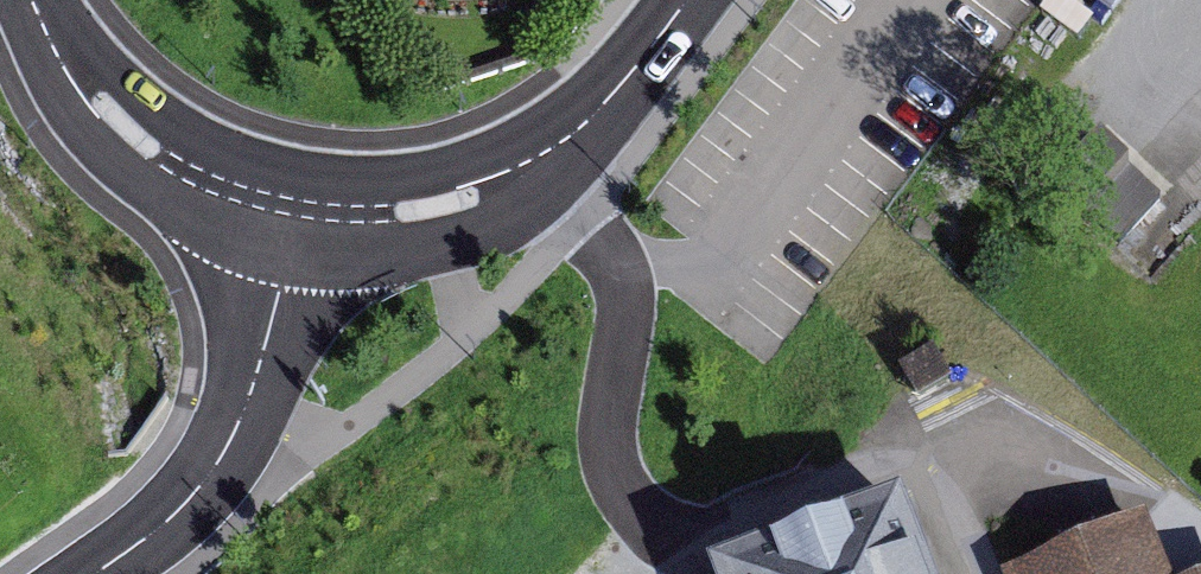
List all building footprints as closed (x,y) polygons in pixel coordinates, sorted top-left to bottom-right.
[(1155,197),(1094,140),(1057,181),(1118,237),(1155,197)] [(918,507),(742,573),(944,573),(918,507)] [(1018,573),(1187,573),(1164,517),(1018,573)]
